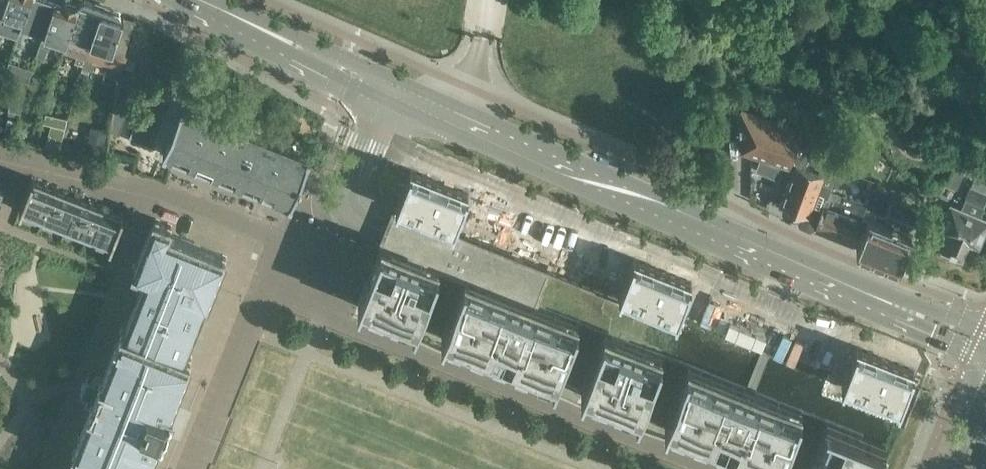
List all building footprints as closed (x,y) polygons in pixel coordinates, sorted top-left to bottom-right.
[(2,11),(23,19),(30,0),(4,0),(1,11),(2,11)] [(23,19),(22,24),(44,32),(55,0),(30,0),(23,19)] [(44,32),(67,40),(69,34),(80,1),(75,0),(67,0),(66,0),(64,0),(55,0),(44,32)] [(69,34),(83,39),(70,77),(78,79),(80,72),(83,63),(90,41),(102,5),(88,0),(87,0),(83,2),(81,1),(81,2),(80,1),(69,34)] [(102,5),(90,41),(83,64),(92,66),(93,61),(93,60),(107,65),(122,70),(128,51),(125,50),(135,21),(124,17),(125,16),(124,16),(122,12),(102,5)] [(39,48),(35,58),(42,60),(45,50),(39,48)] [(83,63),(80,72),(89,74),(92,66),(83,64),(83,63)] [(5,75),(18,78),(28,81),(30,70),(8,65),(5,75)] [(21,110),(28,81),(18,78),(10,107),(21,110)] [(117,78),(110,131),(118,134),(137,86),(117,78)] [(170,101),(147,91),(129,137),(152,147),(170,101)] [(163,151),(164,152),(166,153),(167,152),(289,201),(289,202),(292,204),(311,155),(308,154),(307,155),(233,125),(186,106),(186,105),(183,104),(163,151)] [(801,128),(741,109),(741,149),(743,150),(789,165),(790,165),(795,167),(796,164),(801,166),(804,156),(807,146),(831,155),(825,173),(835,177),(840,162),(841,159),(847,142),(846,141),(812,131),(812,132),(801,129),(801,128)] [(4,133),(12,135),(16,120),(8,118),(4,133)] [(49,124),(44,146),(59,149),(65,128),(49,124)] [(105,142),(107,128),(98,127),(91,126),(88,146),(104,148),(105,142)] [(956,160),(947,180),(946,183),(957,188),(967,165),(956,160)] [(835,177),(833,181),(842,185),(849,165),(840,162),(835,177)] [(795,167),(780,204),(802,213),(799,221),(800,224),(800,225),(811,229),(816,226),(824,204),(826,198),(827,198),(831,189),(833,181),(835,177),(825,173),(825,175),(801,166),(796,164),(795,167)] [(410,170),(395,209),(453,231),(469,193),(410,170)] [(925,177),(921,186),(933,191),(937,182),(925,177)] [(32,180),(20,212),(44,221),(56,189),(32,180)] [(942,229),(941,230),(950,234),(944,250),(962,258),(969,242),(978,246),(985,227),(985,220),(980,217),(985,202),(985,192),(970,186),(960,209),(951,205),(942,229)] [(66,229),(78,197),(56,189),(44,221),(66,229)] [(824,204),(816,226),(859,242),(867,220),(862,218),(863,215),(868,203),(866,202),(831,189),(827,198),(826,198),(824,204)] [(66,229),(88,237),(100,206),(78,197),(66,229)] [(919,208),(892,197),(885,213),(912,225),(919,208)] [(88,237),(111,246),(123,214),(100,206),(88,237)] [(859,242),(856,249),(899,265),(901,260),(912,234),(908,233),(874,219),(863,215),(862,218),(867,220),(859,242)] [(72,457),(75,458),(71,468),(147,468),(161,433),(164,434),(175,406),(172,404),(191,356),(193,357),(193,355),(191,354),(191,355),(186,353),(206,302),(209,303),(227,256),(171,233),(174,224),(155,217),(134,271),(147,277),(126,330),(123,328),(103,378),(102,378),(101,378),(96,376),(94,381),(87,378),(81,395),(87,397),(85,402),(90,405),(92,406),(72,457)] [(381,243),(358,302),(416,325),(439,266),(381,243)] [(634,259),(619,295),(642,304),(677,318),(691,282),(634,259)] [(460,281),(439,336),(548,378),(570,324),(460,281)] [(604,332),(581,391),(639,414),(662,355),(604,332)] [(857,348),(842,384),(901,407),(915,371),(857,348)] [(664,424),(778,468),(802,410),(750,390),(688,365),(664,424)] [(827,421),(810,468),(876,468),(886,444),(863,435),(827,421)]
